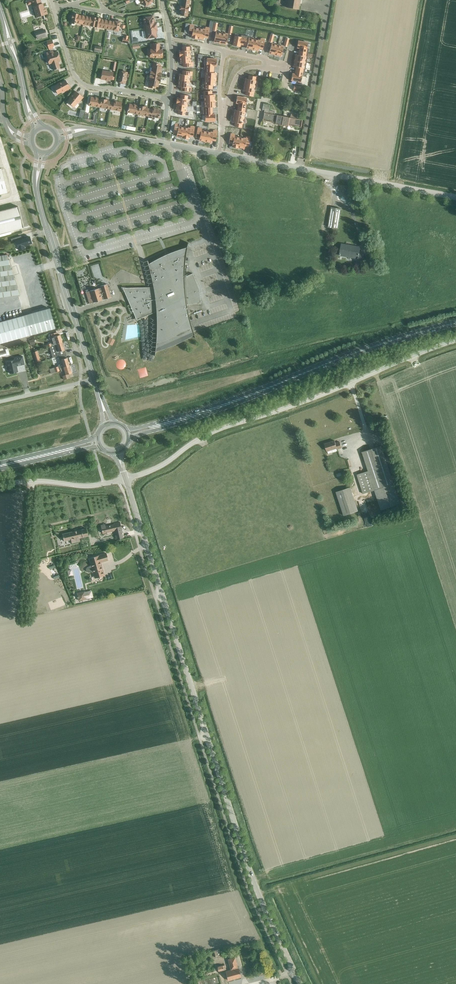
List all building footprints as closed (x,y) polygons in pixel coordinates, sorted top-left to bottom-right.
[(32,4),(33,6),(32,7),(36,18),(47,14),(45,8),(44,9),(42,4),(41,0),(31,0),(32,4)] [(179,10),(181,10),(180,15),(187,16),(188,11),(189,7),(188,7),(189,0),(183,0),(182,6),(180,5),(179,10)] [(298,9),(299,3),(300,0),(285,0),(285,1),(287,2),(286,7),(298,9)] [(83,24),(85,16),(78,15),(78,14),(74,13),(73,15),(72,15),(71,19),(72,19),(71,23),(76,24),(76,23),(83,24)] [(85,16),(83,24),(91,26),(95,27),(96,18),(92,17),(85,16)] [(153,16),(142,18),(143,24),(143,28),(157,26),(156,23),(154,23),(153,16)] [(96,18),(95,27),(99,27),(106,29),(108,20),(100,19),(100,18),(96,18)] [(108,20),(106,29),(113,30),(118,31),(119,25),(120,25),(121,21),(117,21),(115,21),(108,20)] [(190,25),(188,34),(192,34),(191,38),(197,39),(197,38),(199,29),(193,28),(194,26),(190,25)] [(142,31),(141,31),(142,37),(145,37),(145,38),(147,39),(149,39),(149,38),(152,38),(156,37),(155,29),(157,29),(157,26),(143,28),(142,29),(142,31)] [(199,29),(197,38),(203,39),(204,37),(208,37),(209,28),(205,28),(205,30),(199,29)] [(45,30),(35,33),(37,39),(47,36),(45,30)] [(131,31),(129,31),(131,44),(137,43),(136,38),(133,39),(131,31)] [(235,36),(233,45),(239,47),(240,44),(243,44),(245,36),(241,35),(241,37),(235,36)] [(245,36),(243,44),(247,45),(246,48),(252,49),(254,40),(249,38),(249,36),(245,36)] [(254,40),(252,49),(258,51),(259,48),(263,48),(264,40),(260,39),(260,41),(254,40)] [(298,41),(297,47),(300,48),(299,51),(308,53),(308,49),(307,49),(308,43),(298,41)] [(153,44),(151,44),(150,49),(150,57),(162,57),(162,50),(159,50),(159,44),(153,43),(153,44)] [(271,44),(269,53),(275,55),(277,45),(271,44)] [(277,45),(275,55),(281,56),(283,47),(277,45)] [(182,51),(179,51),(179,57),(180,57),(190,56),(189,51),(191,51),(191,46),(182,47),(182,51)] [(295,54),(294,60),(306,63),(308,53),(299,51),(298,55),(295,54)] [(47,56),(46,56),(49,65),(51,64),(53,71),(60,69),(58,62),(60,61),(57,53),(51,55),(50,52),(46,54),(47,56)] [(190,56),(180,57),(180,63),(183,63),(183,67),(192,66),(192,62),(190,62),(190,56)] [(204,64),(204,68),(213,69),(213,65),(216,66),(217,59),(207,59),(206,64),(204,64)] [(294,60),(293,67),(296,67),(296,71),(304,72),(306,63),(294,60)] [(150,67),(149,71),(150,71),(150,75),(160,77),(161,73),(160,73),(161,67),(159,66),(160,64),(153,63),(152,68),(150,67)] [(204,68),(204,73),(206,73),(205,78),(215,79),(216,73),(213,73),(213,69),(204,68)] [(119,71),(117,82),(125,83),(127,72),(125,72),(124,71),(122,70),(121,71),(119,71)] [(179,74),(179,80),(189,81),(189,76),(191,76),(191,71),(183,71),(182,74),(179,74)] [(292,74),(291,80),(301,82),(302,76),(306,77),(306,73),(304,72),(296,71),(295,74),(292,74)] [(102,72),(100,79),(108,80),(109,79),(112,80),(113,76),(114,74),(102,72)] [(160,77),(150,75),(149,78),(150,79),(149,87),(155,88),(156,86),(158,87),(159,80),(160,80),(160,77)] [(245,79),(244,85),(254,86),(256,77),(249,75),(248,79),(245,79)] [(203,84),(203,88),(211,89),(212,85),(215,85),(215,79),(205,78),(205,84),(203,84)] [(65,80),(54,86),(58,94),(66,89),(66,90),(70,88),(67,83),(65,80)] [(179,80),(178,87),(181,87),(181,91),(190,91),(190,87),(188,87),(189,81),(179,80)] [(244,85),(243,91),(246,91),(245,95),(252,96),(254,86),(244,85)] [(76,91),(67,101),(74,107),(80,100),(83,97),(79,93),(78,94),(76,91)] [(211,91),(204,91),(204,101),(214,101),(214,95),(211,95),(211,91)] [(177,98),(176,104),(186,105),(187,100),(189,100),(190,96),(181,95),(180,98),(177,98)] [(237,96),(236,103),(239,103),(238,107),(247,108),(248,104),(246,104),(247,98),(237,96)] [(99,107),(101,100),(98,99),(98,98),(91,97),(90,100),(89,100),(88,105),(99,107)] [(110,109),(111,102),(108,101),(108,100),(101,99),(101,100),(99,107),(110,109)] [(114,102),(111,102),(110,109),(121,111),(122,106),(121,106),(121,102),(114,101),(114,102)] [(205,107),(203,107),(203,111),(212,111),(212,107),(215,107),(214,101),(204,101),(205,107)] [(139,107),(137,106),(137,105),(129,104),(129,107),(128,107),(127,112),(138,114),(139,107)] [(176,104),(176,110),(179,111),(178,114),(187,116),(187,112),(185,112),(186,105),(176,104)] [(281,125),(283,116),(274,115),(274,112),(268,111),(269,105),(263,104),(262,110),(264,110),(262,120),(275,122),(275,124),(281,125)] [(139,107),(138,114),(148,116),(150,109),(147,108),(147,107),(139,106),(139,107)] [(234,110),(233,116),(243,118),(244,112),(246,112),(247,108),(238,107),(237,110),(234,110)] [(152,109),(150,109),(148,116),(159,118),(160,113),(160,110),(153,108),(152,109)] [(212,111),(203,111),(203,115),(205,115),(205,121),(215,121),(215,114),(212,114),(212,111)] [(292,118),(283,116),(281,125),(288,126),(288,125),(301,127),(302,120),(296,119),(296,116),(292,115),(292,118)] [(233,116),(232,122),(235,123),(234,126),(243,128),(244,124),(242,123),(243,118),(233,116)] [(172,122),(171,127),(174,127),(173,134),(177,134),(176,137),(182,138),(184,127),(179,126),(179,124),(175,124),(175,122),(172,122)] [(184,127),(182,138),(188,139),(189,135),(193,136),(194,127),(190,127),(190,128),(184,127)] [(197,128),(196,137),(199,137),(199,140),(205,141),(207,132),(201,131),(202,129),(197,128)] [(207,132),(205,141),(211,142),(212,140),(215,140),(217,131),(213,131),(212,133),(207,132)] [(229,131),(228,135),(230,136),(229,143),(232,143),(232,147),(238,148),(240,138),(234,137),(235,135),(230,134),(231,132),(229,131)] [(240,138),(238,148),(241,149),(241,148),(244,149),(245,146),(248,146),(250,137),(246,137),(245,139),(240,138)] [(0,211),(0,233),(23,228),(18,206),(0,211)] [(337,228),(341,208),(331,207),(328,227),(337,228)] [(20,236),(11,239),(12,242),(16,241),(18,247),(19,250),(24,248),(25,248),(24,245),(31,243),(29,237),(21,239),(20,236)] [(125,288),(122,288),(123,290),(129,304),(127,305),(130,314),(133,313),(135,318),(136,320),(139,319),(152,313),(156,311),(156,312),(156,314),(156,316),(156,318),(156,333),(156,342),(156,343),(155,349),(154,355),(155,355),(155,351),(161,348),(166,345),(171,343),(177,340),(183,338),(191,335),(193,334),(193,335),(195,338),(193,332),(191,326),(190,321),(189,316),(186,305),(201,303),(199,289),(192,273),(190,274),(184,277),(184,272),(185,264),(185,263),(186,252),(187,250),(187,246),(188,244),(188,243),(187,243),(186,247),(181,250),(177,253),(172,255),(163,259),(155,262),(151,263),(148,264),(147,260),(148,264),(149,269),(150,274),(151,278),(152,281),(148,287),(145,287),(140,287),(128,288),(125,288)] [(361,263),(363,254),(359,253),(360,247),(341,244),(339,255),(357,258),(357,262),(361,263)] [(19,294),(7,255),(0,256),(0,297),(19,294)] [(89,289),(85,290),(89,304),(93,302),(102,300),(104,299),(111,297),(109,291),(111,291),(110,287),(108,287),(107,284),(100,286),(101,288),(99,288),(90,291),(89,289)] [(55,328),(49,308),(24,315),(0,322),(0,343),(55,328)] [(62,342),(59,335),(57,335),(56,332),(50,334),(53,342),(50,342),(50,343),(47,344),(47,346),(52,345),(53,345),(62,342)] [(52,345),(50,346),(53,357),(59,356),(65,354),(64,350),(62,342),(53,345),(52,345)] [(59,368),(60,368),(69,365),(65,354),(59,356),(60,359),(61,359),(62,363),(58,365),(58,366),(49,369),(50,371),(59,368)] [(9,369),(10,373),(17,372),(16,366),(24,364),(22,356),(14,358),(15,360),(7,362),(8,366),(6,366),(7,370),(9,369)] [(119,370),(123,365),(117,360),(112,365),(119,370)] [(60,368),(61,371),(64,370),(65,375),(62,376),(63,380),(69,378),(68,374),(71,373),(69,365),(60,368)] [(337,449),(342,448),(340,442),(335,443),(335,441),(325,444),(327,451),(337,448),(337,449)] [(400,503),(381,445),(362,452),(368,471),(357,474),(363,494),(374,490),(381,509),(400,503)] [(358,511),(350,487),(336,492),(344,516),(358,511)] [(105,525),(101,526),(102,533),(114,531),(116,540),(122,538),(120,529),(121,529),(120,522),(116,523),(116,524),(105,526),(105,525)] [(79,538),(88,536),(86,528),(62,534),(64,541),(71,539),(71,543),(80,541),(79,538)] [(89,572),(91,572),(92,573),(93,572),(93,573),(94,572),(96,578),(104,575),(100,562),(108,560),(106,553),(98,555),(89,558),(91,565),(89,565),(90,566),(88,567),(87,567),(86,569),(86,570),(87,571),(88,572),(89,572)] [(78,596),(77,596),(77,598),(78,598),(79,600),(86,599),(86,598),(92,596),(91,591),(85,593),(84,592),(77,593),(78,596)] [(227,980),(241,977),(239,968),(238,968),(235,957),(228,959),(231,969),(225,971),(227,980)]
